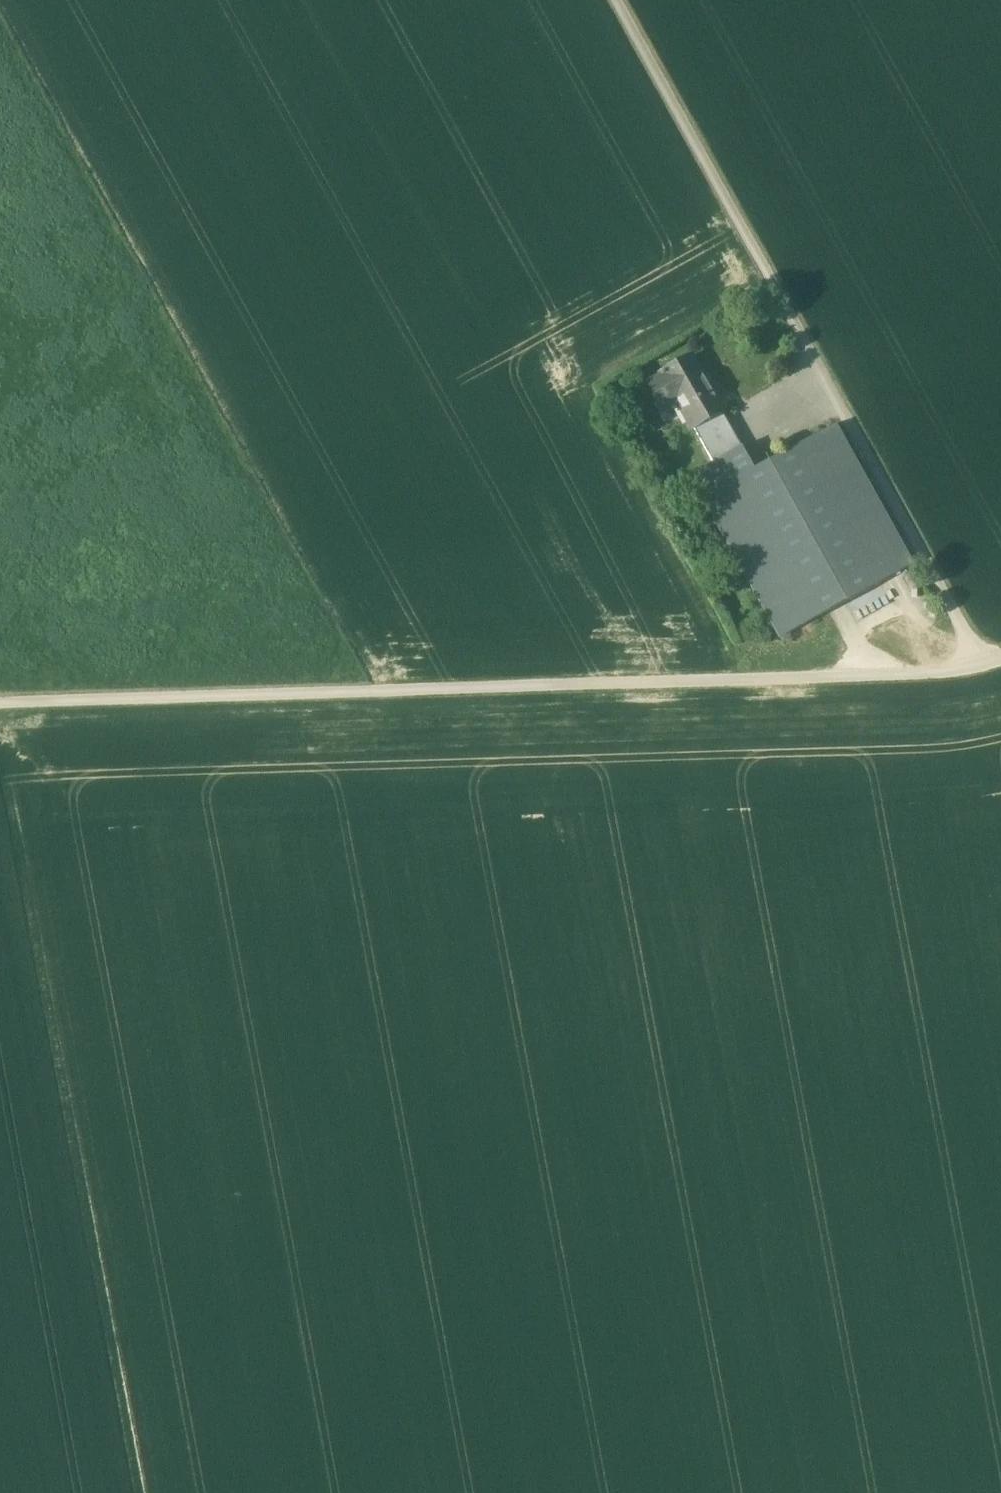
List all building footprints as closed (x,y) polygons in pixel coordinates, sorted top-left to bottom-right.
[(691,356),(660,374),(661,376),(647,384),(663,410),(676,402),(692,430),(722,413),(724,412),(691,356)] [(722,413),(694,429),(713,463),(742,447),(722,413)] [(836,425),(754,470),(742,447),(713,463),(690,477),(780,639),(913,565),(836,425)]
